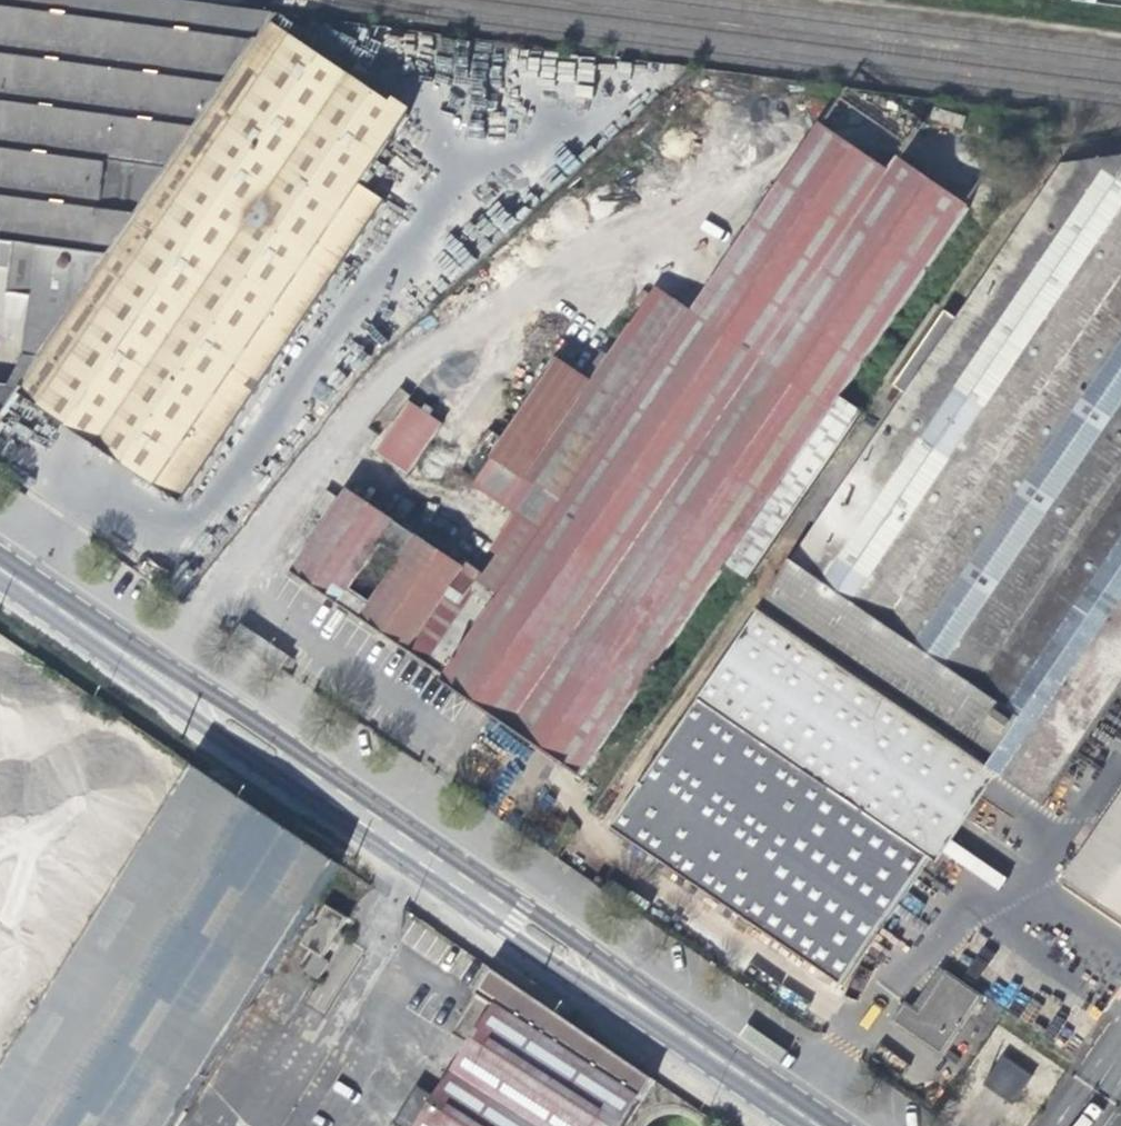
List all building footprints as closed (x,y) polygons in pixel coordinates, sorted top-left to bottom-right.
[(7,242),(0,289),(0,290),(28,294),(19,357),(7,379),(0,390),(0,414),(14,394),(255,43),(0,8),(0,241),(7,242)] [(265,27),(255,43),(14,394),(26,402),(154,490),(178,506),(382,204),(358,188),(407,118),(395,110),(393,114),(346,82),(361,60),(324,35),(308,56),(265,27)] [(982,768),(1031,800),(1081,727),(1120,669),(1120,159),(1066,166),(827,507),(761,608),(608,831),(668,872),(831,984),(982,768)] [(786,177),(781,184),(847,229),(888,173),(869,160),(856,162),(842,164),(829,167),(815,170),(802,173),(788,177),(786,177)] [(896,162),(888,173),(847,229),(781,184),(689,316),(655,293),(592,384),(524,483),(494,463),(472,494),(513,523),(490,558),(496,563),(481,584),(427,673),(571,779),(723,563),(746,579),(859,416),(836,401),(969,212),(896,162)] [(490,460),(494,463),(524,483),(592,384),(560,362),(490,460)] [(26,402),(14,394),(0,414),(0,442),(26,402)] [(405,478),(439,427),(410,406),(375,457),(405,478)] [(349,490),(292,570),(367,627),(427,673),(481,584),(349,490)] [(233,642),(280,673),(288,661),(242,629),(233,642)] [(0,1077),(0,1125),(171,1125),(336,864),(200,769),(0,1077)] [(1064,870),(1120,909),(1120,789),(1064,870)] [(975,857),(969,864),(997,885),(1002,878),(975,857)] [(326,966),(320,962),(346,923),(325,910),(300,948),(312,956),(301,973),(315,982),(326,966)] [(1072,1058),(1101,1012),(974,928),(937,984),(917,1015),(902,1006),(891,1022),(938,1055),(978,996),(1072,1058)] [(448,1035),(469,1050),(512,982),(492,968),(448,1035)] [(512,982),(469,1050),(444,1089),(420,1125),(623,1125),(653,1078),(540,1001),(512,982)] [(1011,1104),(1031,1076),(1002,1058),(984,1084),(1011,1104)] [(393,1125),(420,1125),(444,1089),(423,1076),(391,1125),(393,1125)]
